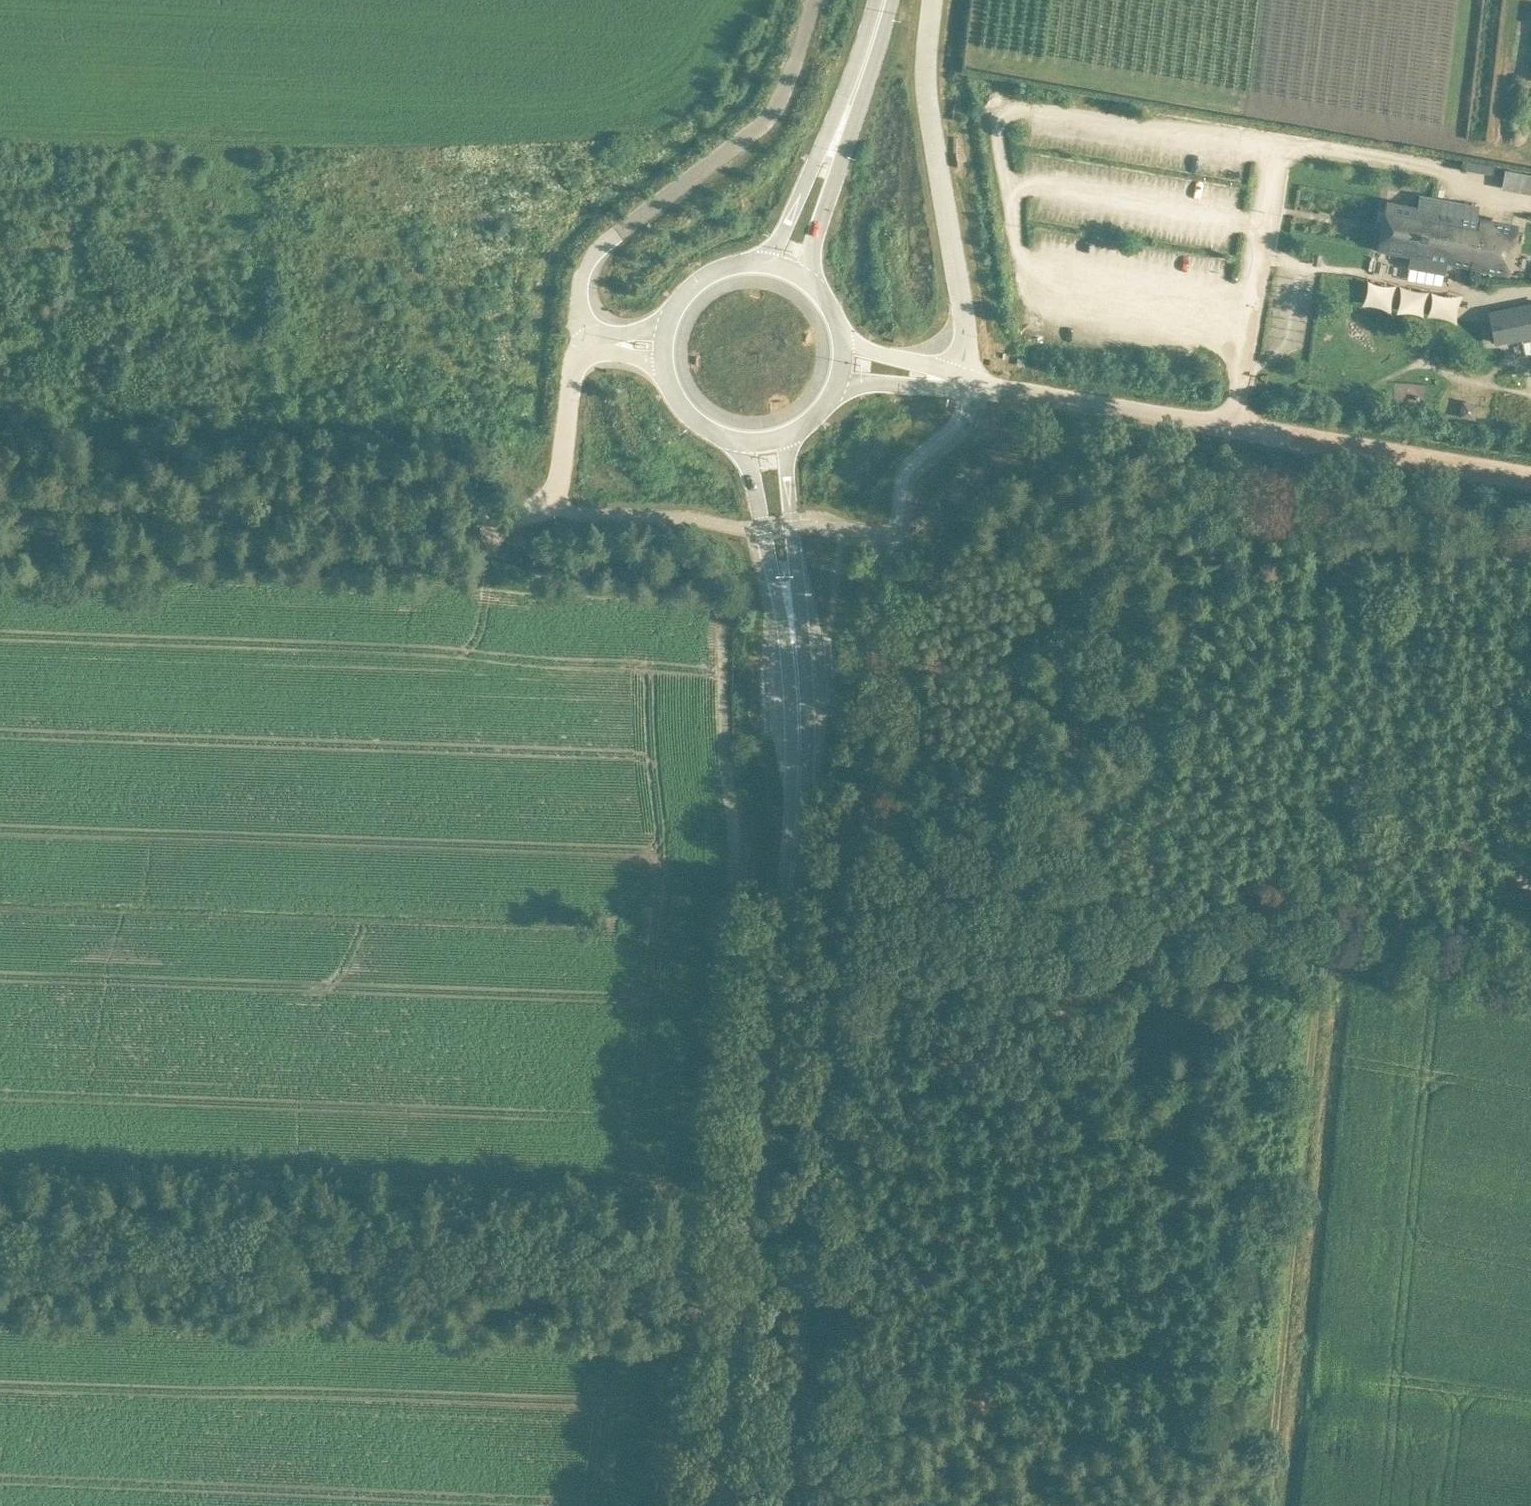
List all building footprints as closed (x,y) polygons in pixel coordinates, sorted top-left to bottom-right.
[(1467,168),(1494,171),(1495,162),(1468,160),(1467,168)] [(1386,201),(1377,247),(1509,271),(1517,226),(1468,217),(1471,204),(1419,195),(1417,207),(1386,201)] [(1530,334),(1530,327),(1530,324),(1530,304),(1489,313),(1495,341),(1530,334)] [(1432,346),(1442,360),(1477,336),(1467,322),(1432,346)]
